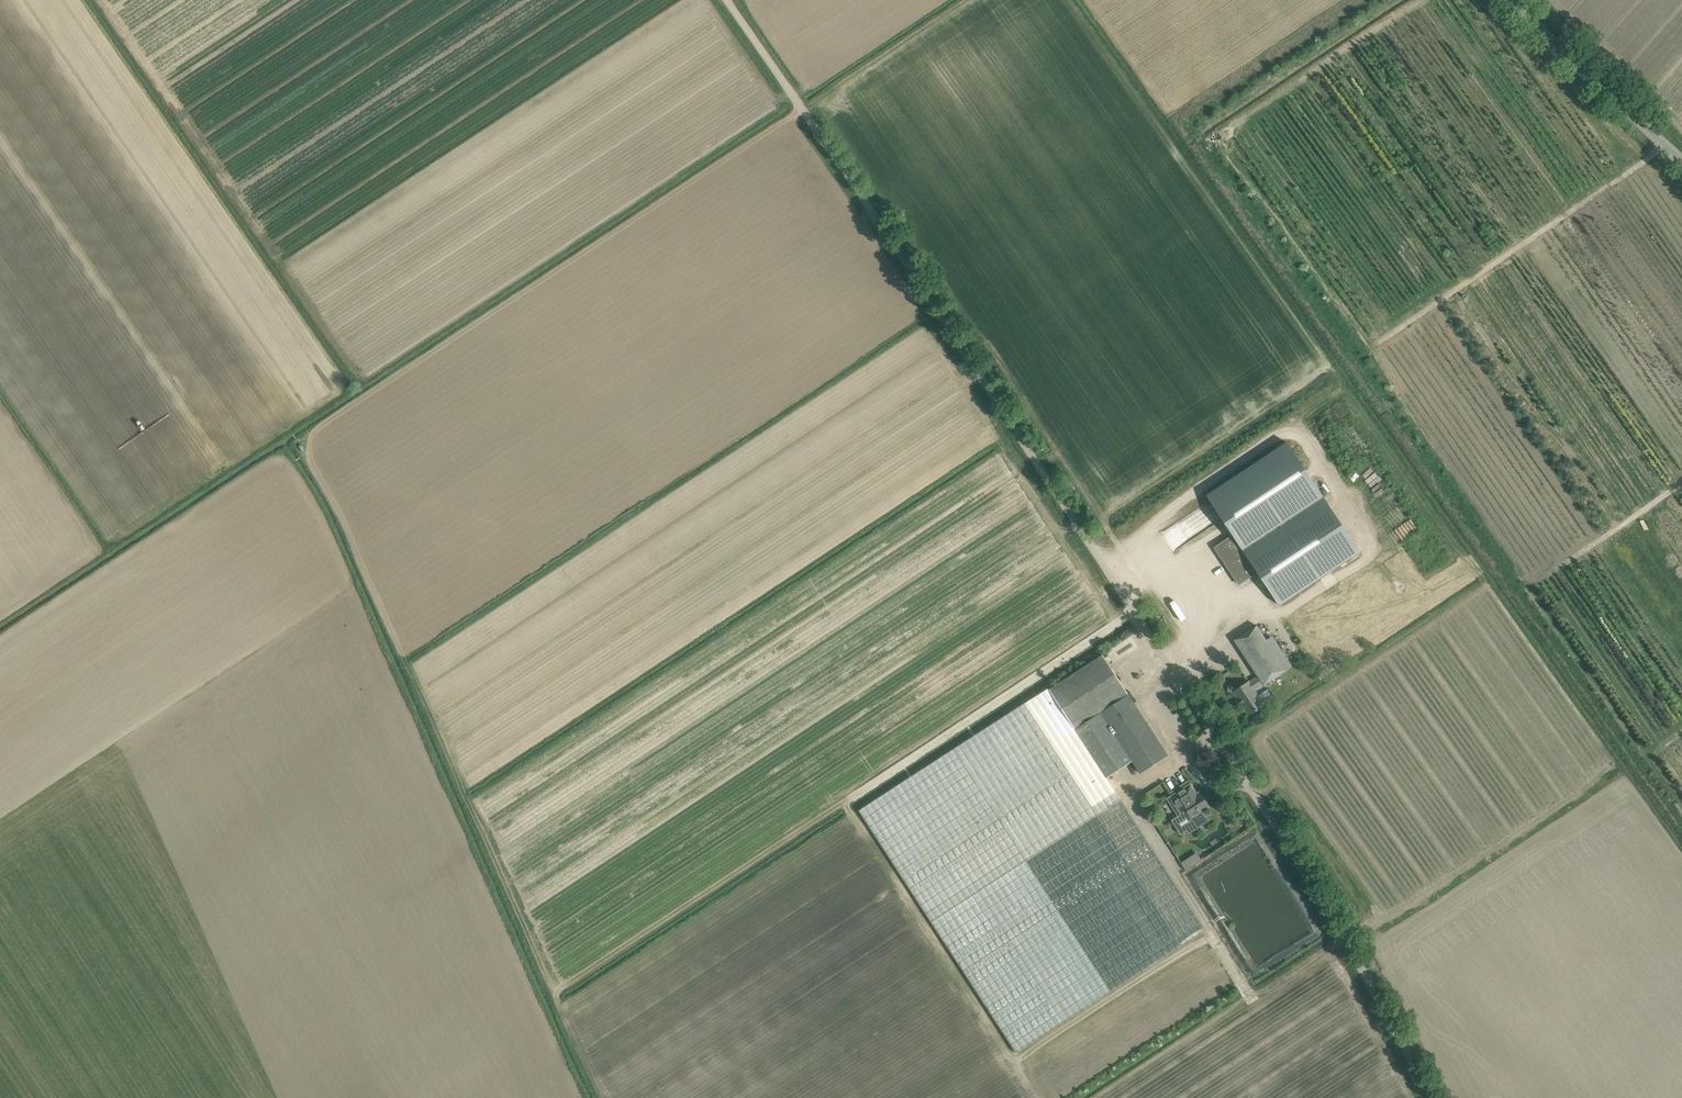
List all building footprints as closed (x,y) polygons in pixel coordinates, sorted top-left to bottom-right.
[(1287,442),(1206,495),(1210,500),(1222,520),(1233,535),(1214,548),(1222,558),(1224,562),(1239,584),(1257,572),(1258,573),(1279,605),(1340,565),(1321,538),(1303,511),(1323,497),(1287,442)] [(1375,469),(1365,476),(1374,488),(1384,480),(1375,469)] [(1248,715),(1264,705),(1254,690),(1263,684),(1264,685),(1286,670),(1256,625),(1234,640),(1258,675),(1233,692),(1248,715)] [(1168,756),(1102,654),(1049,689),(1047,685),(858,808),(1016,1052),(1205,929),(1106,777),(1132,761),(1141,773),(1168,756)] [(1200,792),(1196,794),(1194,791),(1195,791),(1190,784),(1171,796),(1182,814),(1187,811),(1193,820),(1201,815),(1199,813),(1209,807),(1200,792)]
